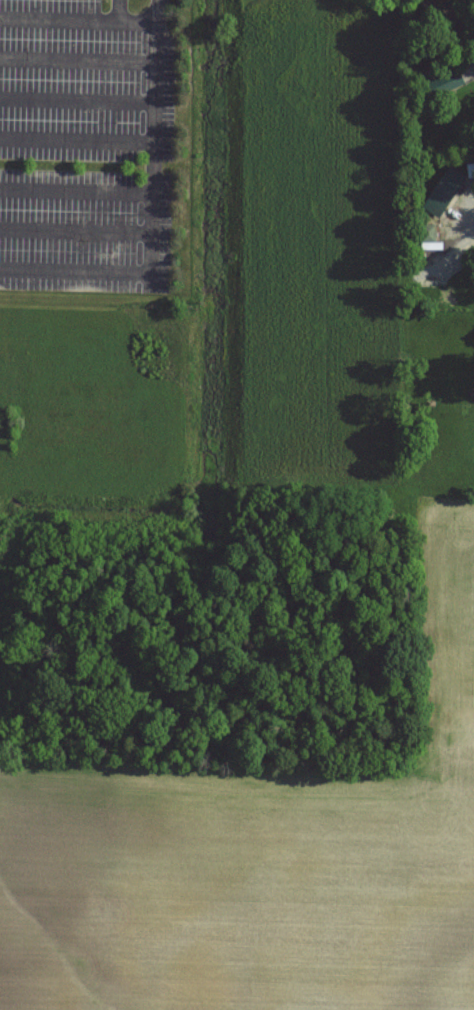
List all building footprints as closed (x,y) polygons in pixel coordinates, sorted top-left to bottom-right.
[(419,245),(433,245),(433,226),(419,226),(419,245)]
